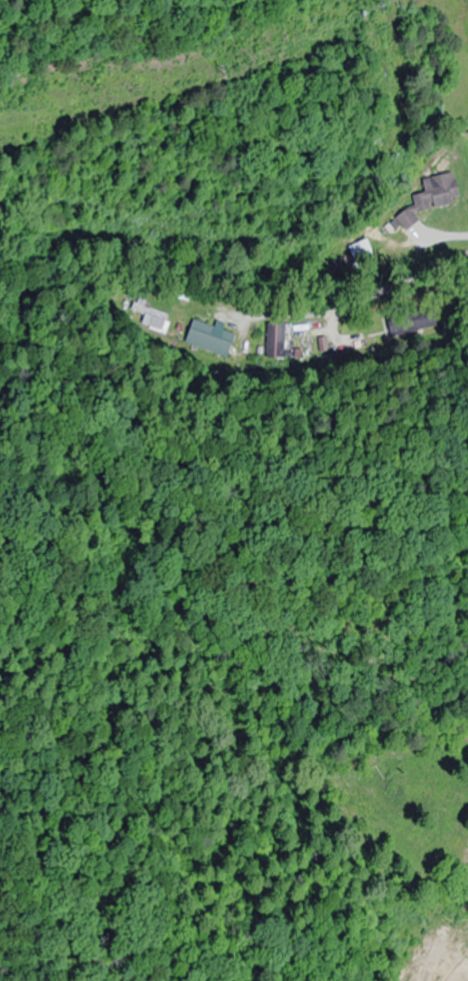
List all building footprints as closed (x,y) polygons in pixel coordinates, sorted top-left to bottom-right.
[(413,184),(419,212),(466,202),(460,174),(413,184)] [(323,255),(327,275),(356,270),(353,250),(323,255)]
